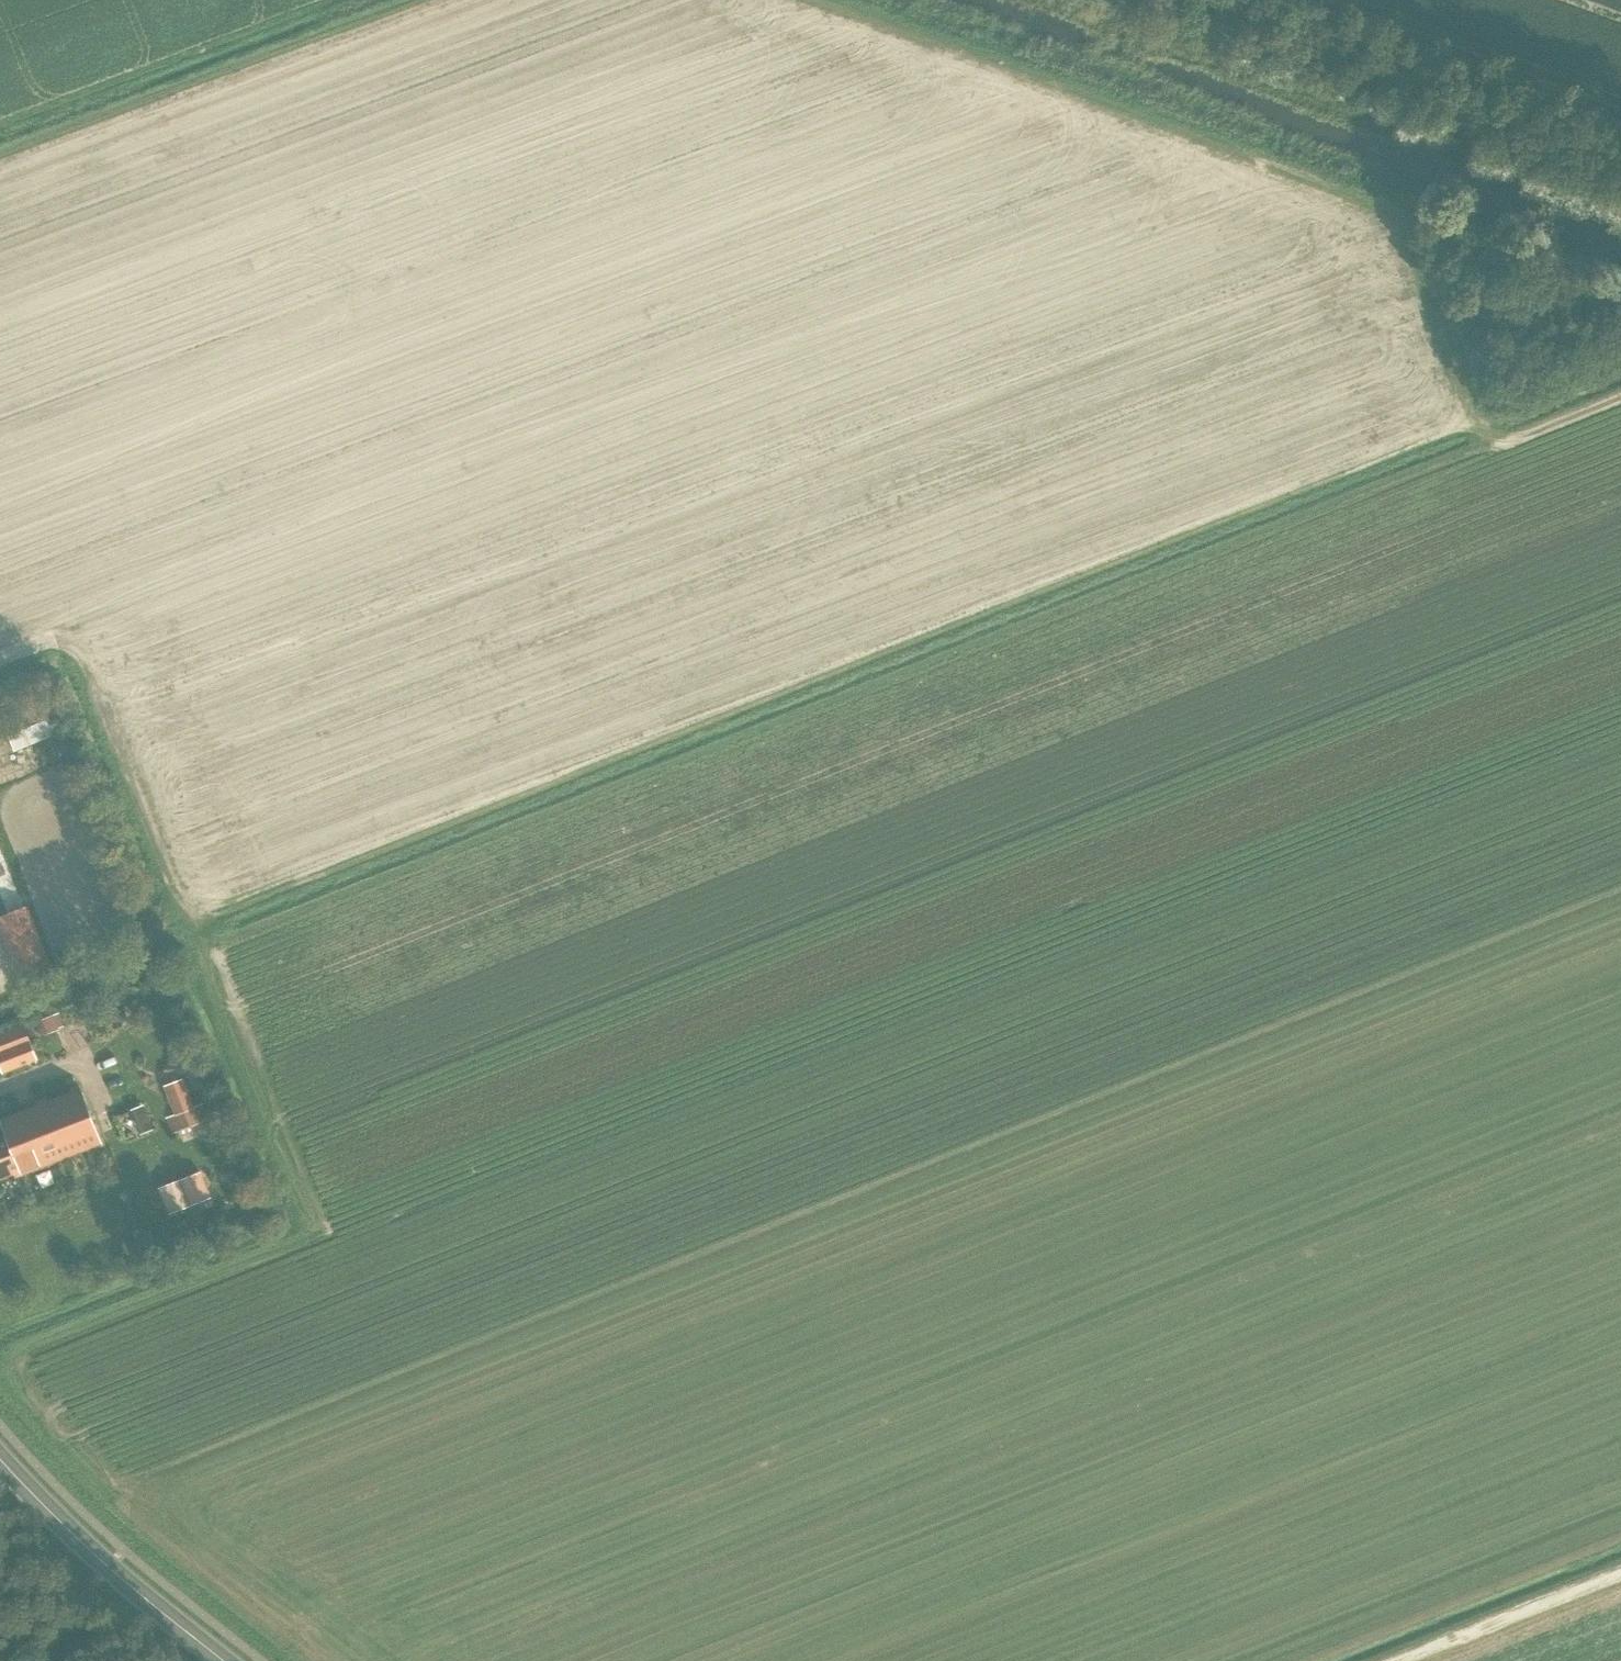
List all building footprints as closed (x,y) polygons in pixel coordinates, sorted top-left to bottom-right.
[(44,702),(2,719),(15,751),(57,734),(44,702)] [(2,777),(33,769),(29,754),(0,762),(0,769),(2,777)] [(23,811),(31,843),(47,839),(39,807),(23,811)] [(0,915),(0,925),(21,979),(51,967),(27,905),(0,915)] [(79,1008),(75,1022),(89,1026),(93,1012),(79,1008)] [(113,1025),(123,1028),(126,1015),(116,1012),(113,1025)] [(41,1022),(46,1035),(56,1032),(51,1018),(41,1022)] [(25,1023),(0,1032),(0,1063),(4,1072),(39,1059),(31,1039),(25,1023)] [(205,1102),(196,1106),(184,1077),(165,1085),(177,1113),(166,1118),(172,1134),(211,1119),(205,1102)] [(14,1172),(15,1176),(104,1142),(83,1088),(1,1118),(8,1137),(0,1140),(0,1178),(14,1172)] [(117,1130),(139,1126),(134,1101),(112,1106),(117,1130)] [(202,1171),(159,1187),(170,1214),(213,1198),(202,1171)]
